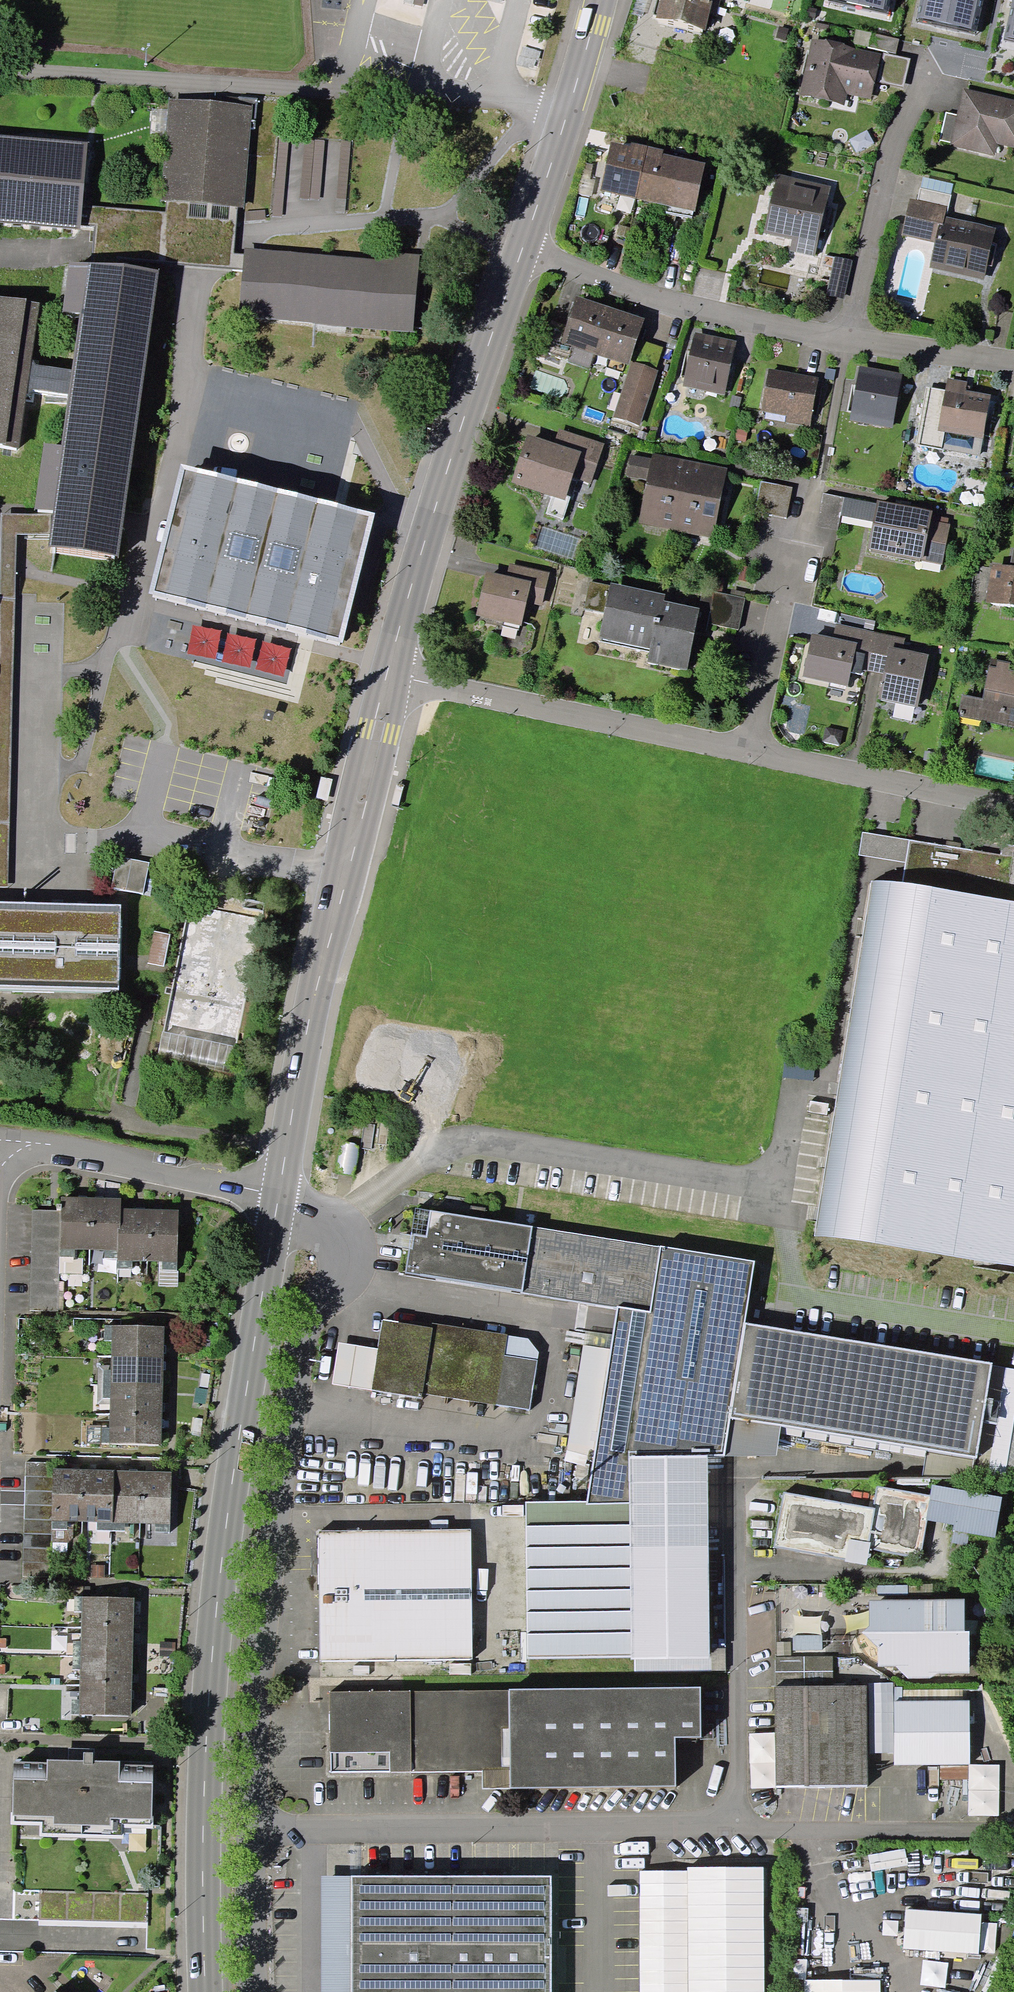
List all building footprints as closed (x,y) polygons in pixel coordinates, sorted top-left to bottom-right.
[(713,0),(660,0),(656,16),(706,28),(713,0)] [(888,12),(891,0),(831,0),(888,12)] [(917,18),(976,31),(983,0),(921,0),(917,18)] [(1005,37),(1013,39),(1013,0),(1005,37)] [(789,29),(779,26),(775,37),(786,40),(789,29)] [(868,47),(871,33),(856,30),(853,44),(868,47)] [(899,39),(871,33),(868,47),(896,53),(899,39)] [(881,53),(812,38),(799,95),(845,105),(847,94),(871,99),(875,81),(881,53)] [(881,52),(881,53),(875,81),(904,88),(910,58),(881,52)] [(964,88),(957,115),(951,143),(950,145),(994,156),(997,144),(1013,148),(1013,100),(964,88)] [(252,106),(170,100),(162,200),(168,200),(237,206),(244,207),(252,106)] [(951,143),(957,115),(946,112),(939,140),(951,143)] [(0,135),(0,221),(79,228),(80,225),(81,205),(87,142),(0,135)] [(289,139),(278,138),(272,216),(282,216),(289,139)] [(325,140),(315,139),(315,141),(310,198),(319,199),(325,140)] [(310,198),(315,141),(305,141),(300,198),(310,199),(310,198)] [(351,142),(341,141),(336,198),(346,199),(351,142)] [(636,198),(647,146),(631,142),(630,146),(611,142),(601,190),(636,198)] [(664,149),(647,146),(636,198),(695,211),(705,163),(663,153),(664,149)] [(830,186),(777,174),(764,232),(792,239),(790,251),(815,257),(830,186)] [(923,177),(920,188),(951,195),(953,184),(923,177)] [(951,195),(920,188),(918,200),(947,206),(949,206),(951,195)] [(995,227),(945,216),(947,206),(918,200),(909,198),(901,235),(935,242),(930,268),(984,279),(995,227)] [(167,213),(81,205),(80,225),(97,226),(95,255),(242,269),(243,254),(233,253),(237,206),(168,200),(167,213)] [(265,210),(245,212),(246,221),(266,219),(265,210)] [(374,259),(244,247),(243,254),(242,269),(238,317),(414,332),(420,254),(375,250),(374,259)] [(852,261),(835,257),(826,295),(843,299),(852,261)] [(72,370),(38,364),(32,360),(40,302),(0,297),(0,444),(20,447),(26,394),(33,390),(68,394),(61,444),(45,442),(36,507),(53,510),(49,546),(119,555),(157,271),(70,260),(63,311),(79,313),(72,370)] [(595,353),(610,306),(577,295),(561,342),(595,353)] [(610,306),(595,353),(629,365),(645,318),(610,306)] [(736,341),(694,332),(683,386),(724,395),(736,341)] [(640,426),(658,370),(632,361),(613,417),(640,426)] [(902,373),(860,365),(850,421),(892,429),(902,373)] [(819,377),(769,368),(761,411),(786,415),(785,422),(810,427),(819,377)] [(967,382),(947,378),(945,390),(938,431),(945,432),(942,449),(980,456),(991,395),(966,390),(967,382)] [(938,431),(945,390),(927,387),(917,444),(942,449),(945,432),(938,431)] [(604,443),(560,429),(555,443),(581,452),(572,477),(591,483),(604,443)] [(555,443),(527,434),(512,482),(565,500),(572,477),(581,452),(555,443)] [(626,476),(647,480),(638,523),(676,530),(690,461),(653,453),(652,459),(630,454),(626,476)] [(690,461),(676,530),(713,538),(727,468),(690,461)] [(376,514),(182,465),(148,596),(342,645),(376,514)] [(793,486),(761,480),(755,512),(786,518),(793,486)] [(844,497),(824,493),(817,526),(837,530),(841,515),(844,497)] [(877,500),(877,504),(844,497),(841,515),(873,521),(867,551),(920,561),(920,560),(942,564),(950,525),(947,524),(930,520),(932,515),(932,511),(877,500)] [(949,518),(932,515),(930,520),(947,524),(949,518)] [(992,563),(986,601),(1013,606),(1013,548),(1010,566),(992,563)] [(550,573),(510,564),(508,576),(531,581),(526,602),(542,606),(550,573)] [(752,568),(740,565),(736,579),(748,582),(752,568)] [(508,576),(487,571),(477,616),(521,626),(526,602),(531,581),(508,576)] [(584,609),(604,613),(599,638),(650,648),(647,662),(687,670),(700,608),(664,600),(666,594),(611,583),(610,586),(590,582),(584,609)] [(731,589),(730,595),(743,598),(745,592),(731,589)] [(730,595),(714,592),(707,623),(739,629),(745,598),(743,598),(730,595)] [(868,671),(876,632),(836,624),(833,638),(811,633),(802,677),(848,686),(851,672),(861,674),(862,669),(868,671)] [(876,632),(868,671),(884,674),(878,699),(917,707),(928,654),(902,649),(904,638),(876,632)] [(988,665),(982,698),(962,695),(958,717),(1013,727),(1013,671),(1009,670),(1011,662),(997,660),(996,667),(988,665)] [(843,731),(826,727),(823,741),(840,745),(843,731)] [(9,820),(0,820),(0,986),(119,989),(121,906),(7,903),(9,820)] [(950,846),(909,839),(902,883),(872,881),(814,1235),(1013,1268),(1013,856),(950,846)] [(150,863),(118,856),(111,887),(143,894),(150,863)] [(266,905),(194,890),(158,1056),(230,1071),(266,905)] [(170,935),(154,932),(148,963),(164,966),(170,935)] [(783,1077),(814,1080),(815,1065),(785,1062),(783,1077)] [(343,1141),(338,1172),(355,1175),(360,1143),(343,1141)] [(61,1210),(60,1257),(75,1257),(75,1249),(89,1249),(90,1197),(61,1196),(61,1210)] [(89,1249),(104,1250),(104,1258),(117,1258),(117,1250),(118,1229),(119,1229),(119,1208),(120,1198),(90,1197),(89,1249)] [(132,1260),(147,1261),(148,1208),(140,1208),(119,1208),(119,1229),(118,1229),(117,1250),(117,1258),(117,1268),(132,1268),(132,1260)] [(157,1209),(148,1208),(147,1261),(162,1261),(162,1269),(177,1269),(178,1209),(157,1209)] [(430,1210),(415,1208),(411,1234),(426,1236),(430,1210)] [(60,1257),(61,1210),(32,1210),(29,1310),(58,1311),(60,1257)] [(992,1363),(846,1339),(818,1334),(790,1329),(747,1322),(755,1260),(660,1245),(660,1247),(430,1210),(426,1236),(411,1234),(411,1235),(410,1240),(409,1248),(405,1273),(522,1291),(521,1293),(617,1307),(588,1500),(588,1504),(629,1503),(629,1457),(708,1456),(723,1454),(729,1417),(781,1425),(973,1457),(973,1465),(1013,1471),(1013,1370),(993,1366),(992,1363)] [(397,1247),(409,1248),(410,1240),(411,1235),(400,1233),(397,1247)] [(431,1327),(382,1320),(378,1349),(371,1390),(422,1398),(422,1394),(530,1410),(537,1360),(505,1356),(508,1336),(508,1334),(432,1323),(431,1327)] [(164,1326),(104,1324),(104,1340),(112,1340),(111,1356),(163,1358),(164,1326)] [(528,1339),(508,1336),(505,1356),(537,1360),(538,1353),(528,1339)] [(378,1349),(339,1342),(332,1384),(371,1390),(378,1349)] [(590,1466),(606,1356),(586,1353),(570,1463),(590,1466)] [(163,1385),(163,1358),(111,1356),(111,1366),(98,1365),(97,1383),(163,1385)] [(110,1404),(110,1414),(162,1415),(163,1385),(97,1383),(97,1403),(110,1404)] [(162,1415),(110,1414),(109,1428),(101,1428),(101,1443),(161,1445),(162,1415)] [(776,1456),(781,1425),(729,1417),(723,1454),(776,1456)] [(709,1648),(708,1456),(629,1457),(629,1503),(588,1504),(588,1500),(526,1501),(528,1658),(631,1657),(631,1659),(635,1659),(635,1671),(725,1671),(725,1648),(709,1648)] [(51,1529),(52,1469),(53,1462),(25,1462),(23,1577),(51,1577),(51,1529)] [(82,1521),(84,1470),(52,1469),(51,1529),(67,1529),(67,1521),(82,1521)] [(112,1531),(114,1470),(84,1470),(82,1521),(98,1521),(98,1531),(112,1531)] [(141,1523),(142,1471),(114,1470),(112,1531),(125,1531),(125,1523),(141,1523)] [(171,1471),(142,1471),(141,1523),(155,1524),(155,1531),(170,1532),(171,1471)] [(931,1495),(877,1485),(873,1508),(783,1492),(773,1548),(867,1564),(871,1545),(921,1554),(927,1521),(931,1495)] [(995,1538),(1002,1496),(933,1485),(931,1495),(927,1521),(954,1525),(953,1531),(995,1538)] [(472,1660),(471,1530),(319,1531),(320,1661),(472,1660)] [(104,1565),(91,1565),(91,1578),(104,1578),(104,1565)] [(135,1598),(74,1596),(74,1611),(82,1611),(82,1627),(134,1629),(135,1598)] [(965,1599),(870,1601),(869,1625),(862,1632),(878,1646),(878,1667),(896,1666),(908,1679),(930,1679),(937,1673),(969,1673),(969,1631),(965,1631),(965,1599)] [(133,1656),(134,1629),(82,1627),(81,1642),(73,1642),(73,1654),(133,1656)] [(80,1670),(80,1685),(132,1686),(133,1656),(73,1654),(72,1669),(80,1670)] [(775,1685),(832,1685),(832,1656),(775,1656),(775,1685)] [(970,1765),(970,1700),(963,1700),(902,1700),(894,1700),(894,1687),(893,1683),(868,1683),(868,1685),(869,1753),(895,1753),(894,1765),(970,1765)] [(132,1686),(80,1685),(79,1699),(72,1699),(71,1714),(131,1716),(132,1686)] [(869,1753),(868,1685),(832,1685),(775,1685),(776,1786),(868,1785),(869,1753)] [(508,1691),(328,1692),(329,1773),(482,1772),(483,1790),(676,1786),(675,1737),(700,1736),(701,1687),(508,1689),(508,1691)] [(902,1687),(894,1687),(894,1700),(902,1700),(902,1690),(902,1687)] [(963,1690),(902,1690),(902,1700),(963,1700),(963,1690)] [(69,1748),(68,1760),(83,1761),(84,1753),(92,1753),(92,1761),(94,1761),(94,1749),(69,1748)] [(84,1753),(83,1761),(92,1761),(92,1753),(84,1753)] [(152,1828),(153,1765),(120,1764),(120,1761),(94,1761),(92,1761),(83,1761),(68,1760),(47,1760),(47,1762),(13,1762),(12,1825),(40,1825),(40,1836),(123,1838),(123,1827),(152,1828)] [(688,1867),(688,1871),(688,1991),(764,1991),(764,1867),(688,1867)] [(688,1871),(641,1872),(641,1991),(688,1991),(688,1871)] [(351,1876),(321,1876),(321,1991),(351,1991),(351,1876)] [(551,1876),(351,1876),(351,1991),(552,1991),(551,1876)] [(147,1923),(148,1894),(40,1890),(39,1919),(147,1923)] [(981,1914),(906,1910),(903,1949),(978,1954),(981,1914)] [(804,1981),(804,1991),(880,1991),(880,1981),(804,1981)]
